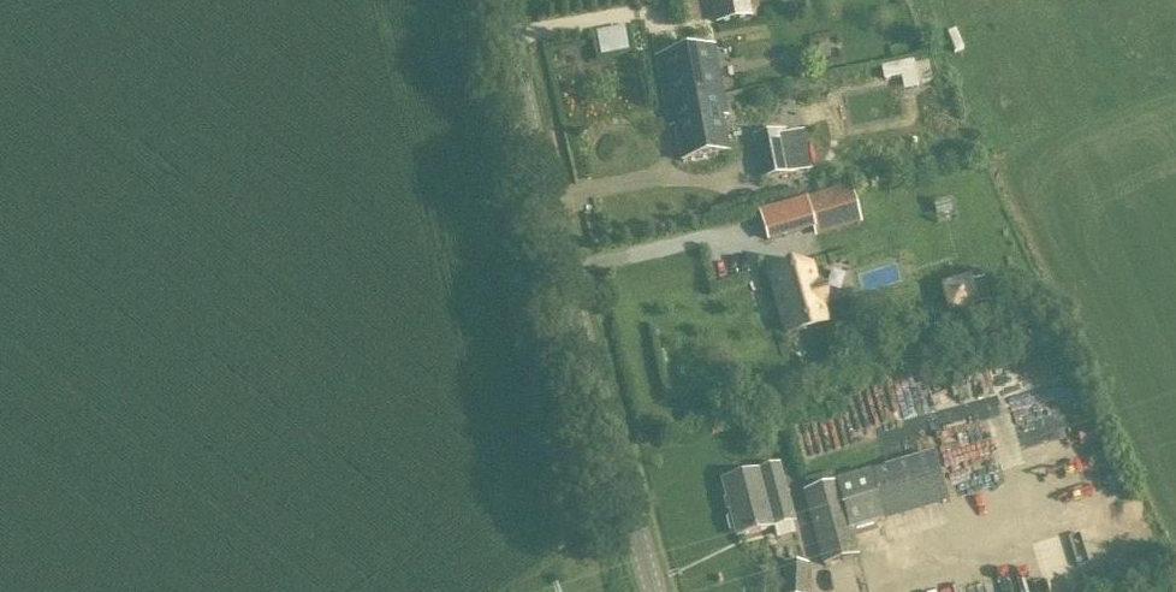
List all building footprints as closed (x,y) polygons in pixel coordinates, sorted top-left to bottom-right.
[(753,18),(749,0),(712,0),(716,24),(753,18)] [(631,51),(649,47),(643,22),(625,26),(631,51)] [(597,29),(600,55),(627,52),(625,27),(597,29)] [(720,120),(728,118),(715,47),(656,59),(670,128),(677,126),(684,162),(726,153),(720,120)] [(759,152),(787,147),(784,133),(756,138),(759,152)] [(806,198),(787,203),(796,235),(815,230),(806,198)] [(814,265),(767,278),(783,338),(830,326),(826,309),(828,308),(821,280),(818,281),(814,265)] [(940,289),(947,316),(948,317),(949,318),(950,318),(978,310),(979,310),(979,309),(979,307),(972,280),(971,279),(970,279),(969,279),(941,286),(940,287),(940,288),(940,289)] [(725,520),(728,532),(735,534),(737,539),(775,529),(776,532),(793,527),(778,467),(723,482),(730,509),(729,509),(730,515),(725,520)] [(884,523),(870,472),(835,481),(832,473),(803,481),(805,490),(803,492),(822,567),(859,556),(853,531),(884,523)] [(808,565),(783,564),(782,591),(807,591),(808,565)]
